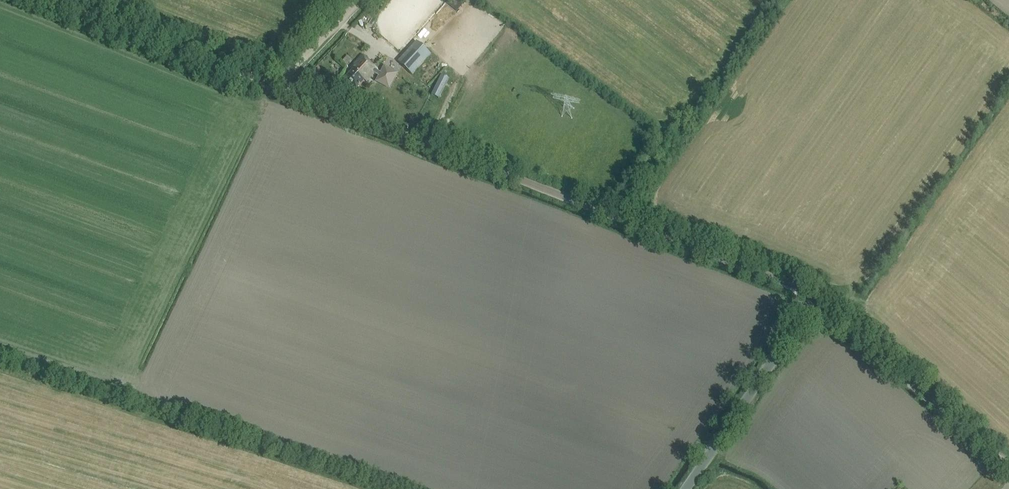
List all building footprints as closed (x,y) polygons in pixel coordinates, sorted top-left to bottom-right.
[(456,0),(449,0),(446,3),(456,11),(461,5),(456,0)] [(411,75),(429,55),(415,42),(397,62),(411,75)] [(352,60),(348,56),(343,61),(338,57),(335,61),(344,69),(352,60)] [(362,57),(350,70),(352,71),(344,79),(356,90),(364,81),(366,83),(377,71),(362,57)] [(313,71),(308,76),(312,80),(317,75),(313,71)]
